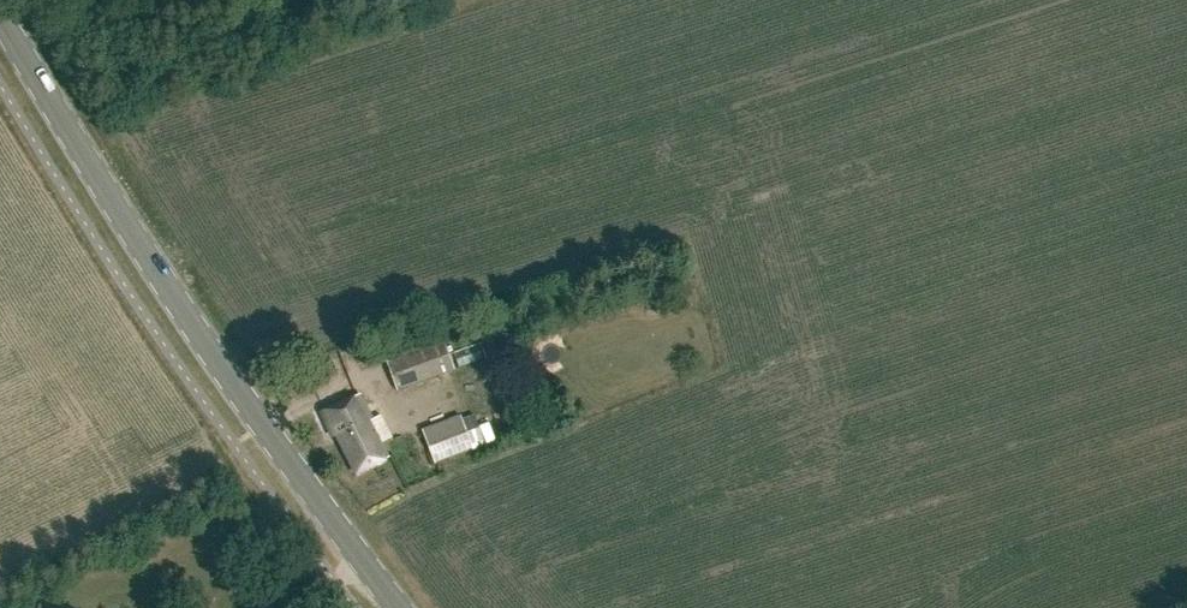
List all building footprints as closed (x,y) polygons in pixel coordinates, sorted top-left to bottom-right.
[(454,370),(443,340),(385,361),(396,391),(454,370)] [(373,415),(362,393),(322,412),(334,436),(337,434),(356,473),(388,457),(381,443),(392,437),(379,412),(373,415)] [(485,444),(474,415),(462,419),(461,416),(422,430),(434,463),(485,444)]
